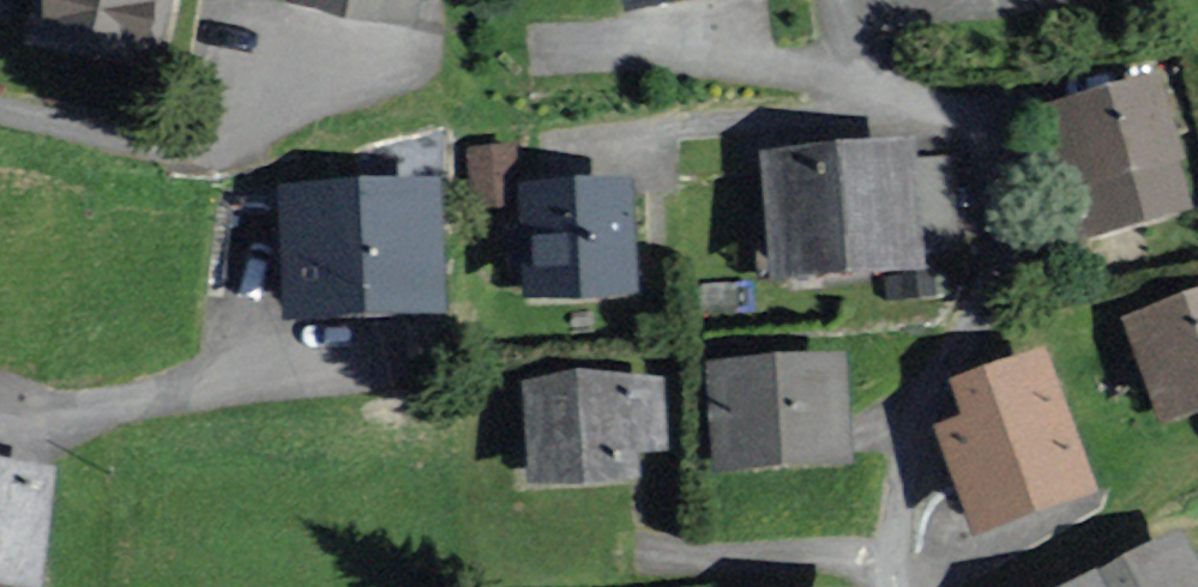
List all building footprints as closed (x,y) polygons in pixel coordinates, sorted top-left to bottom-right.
[(149,71),(166,0),(45,0),(34,42),(149,71)] [(1056,119),(1084,241),(1182,218),(1155,96),(1056,119)] [(512,207),(510,154),(474,156),(476,208),(512,207)] [(769,169),(777,290),(919,281),(911,160),(769,169)] [(527,200),(528,306),(632,305),(630,199),(527,200)] [(293,325),(437,322),(434,203),(290,207),(293,325)] [(1166,436),(1197,424),(1197,311),(1129,337),(1166,436)] [(979,546),(1090,508),(1041,368),(957,398),(968,431),(941,440),(979,546)] [(719,478),(840,472),(835,372),(714,379),(719,478)] [(534,488),(654,484),(651,392),(531,396),(534,488)] [(45,490),(0,485),(0,586),(34,586),(45,490)] [(1110,586),(1196,586),(1178,551),(1110,586)]
